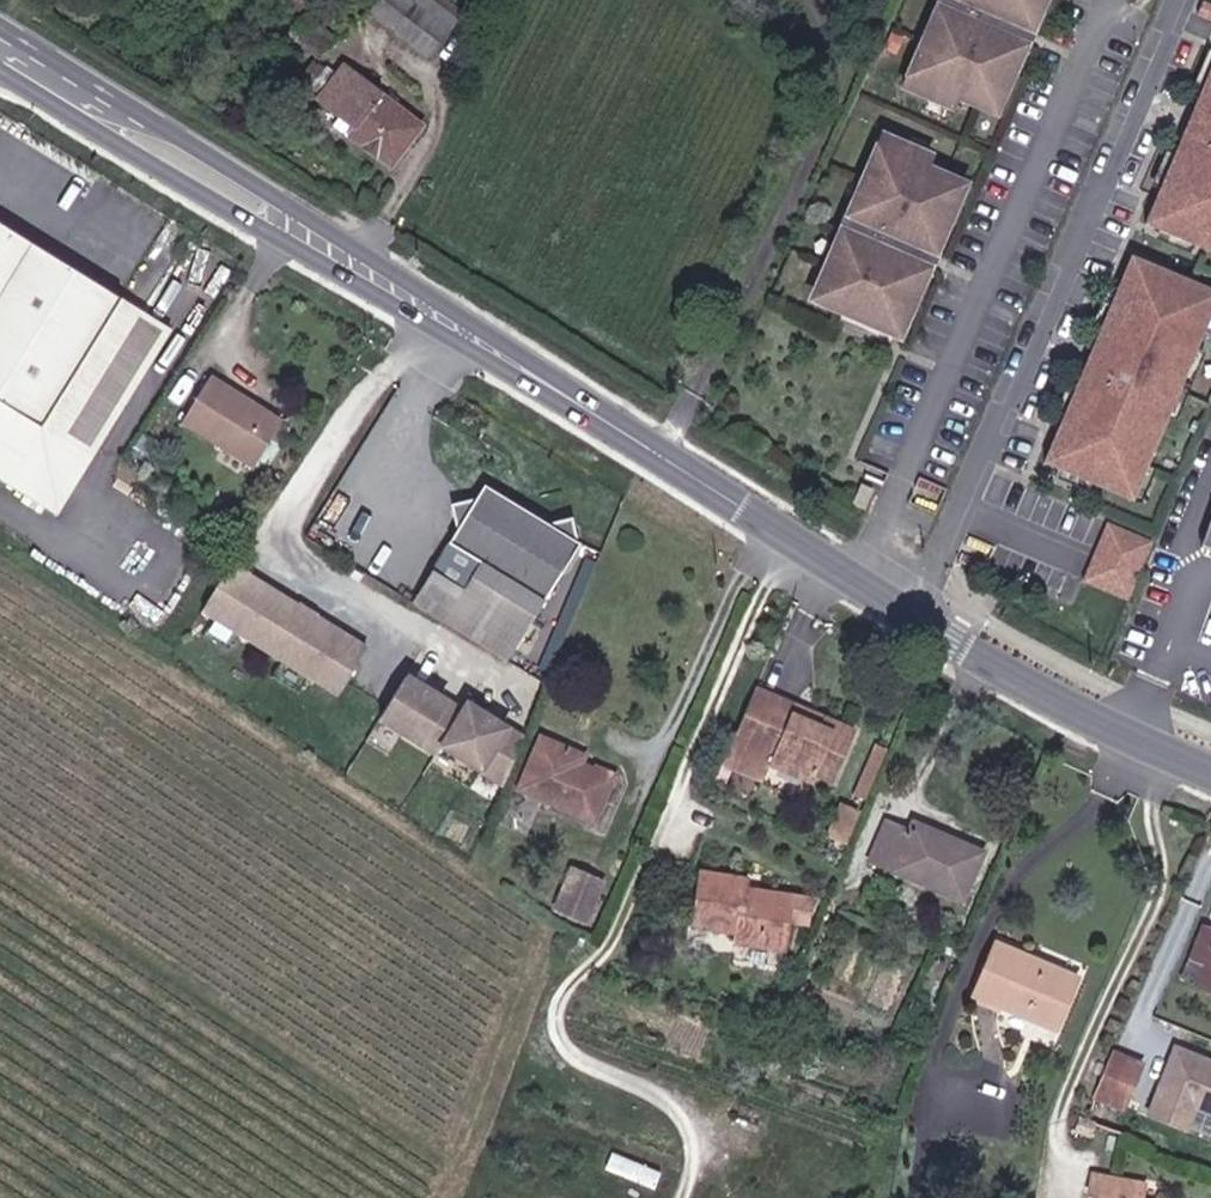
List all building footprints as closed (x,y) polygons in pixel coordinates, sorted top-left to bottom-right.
[(414,0),(378,0),(370,10),(429,55),(450,27),(461,13),(445,0),(419,0),(417,2),(414,0)] [(1038,28),(1032,26),(1044,0),(946,0),(943,7),(949,10),(942,25),(936,22),(901,101),(949,123),(954,111),(993,129),(1000,114),(1038,28)] [(1140,228),(1210,258),(1210,61),(1140,228)] [(383,166),(414,125),(338,64),(312,99),(349,128),(343,136),(383,166)] [(301,75),(308,81),(316,72),(309,66),(301,75)] [(916,301),(954,216),(961,201),(922,183),(927,171),(879,150),(844,228),(849,231),(842,246),(837,244),(829,262),(835,264),(820,296),(818,296),(809,314),(890,350),(898,332),(896,330),(910,298),(916,301)] [(77,452),(87,437),(157,328),(112,299),(56,263),(0,227),(0,482),(41,508),(77,452)] [(1126,260),(1037,465),(1124,502),(1210,303),(1210,296),(1126,260)] [(247,460),(273,418),(202,373),(176,415),(247,460)] [(860,518),(871,499),(860,492),(849,511),(860,518)] [(478,506),(451,548),(417,608),(509,664),(581,547),(579,534),(563,522),(550,528),(504,502),(478,506)] [(1084,580),(1131,599),(1157,535),(1110,516),(1084,580)] [(1202,539),(1210,542),(1210,516),(1202,539)] [(222,560),(192,609),(328,694),(359,645),(222,560)] [(399,673),(373,715),(430,751),(456,709),(399,673)] [(810,716),(752,691),(728,749),(815,787),(818,779),(831,784),(852,734),(831,725),(828,731),(807,722),(810,716)] [(461,702),(436,742),(496,780),(517,736),(461,702)] [(537,742),(516,793),(589,824),(608,778),(567,761),(569,755),(537,742)] [(844,840),(856,812),(842,806),(830,834),(844,840)] [(909,817),(903,828),(881,819),(866,860),(954,895),(976,843),(942,829),(909,817)] [(742,943),(789,950),(792,920),(812,922),(815,899),(796,896),(768,892),(767,902),(747,899),(749,884),(708,878),(701,926),(744,931),(742,943)] [(1203,933),(1184,984),(1210,995),(1210,936),(1203,933)] [(999,951),(978,1001),(1052,1035),(1073,984),(999,951)] [(1173,1043),(1148,1115),(1190,1132),(1197,1113),(1210,1118),(1210,1058),(1173,1043)] [(1112,1058),(1094,1103),(1124,1116),(1144,1072),(1112,1058)] [(1087,1145),(1092,1135),(1080,1129),(1076,1139),(1087,1145)] [(1143,1184),(1091,1176),(1087,1197),(1094,1197),(1141,1197),(1143,1184)]
